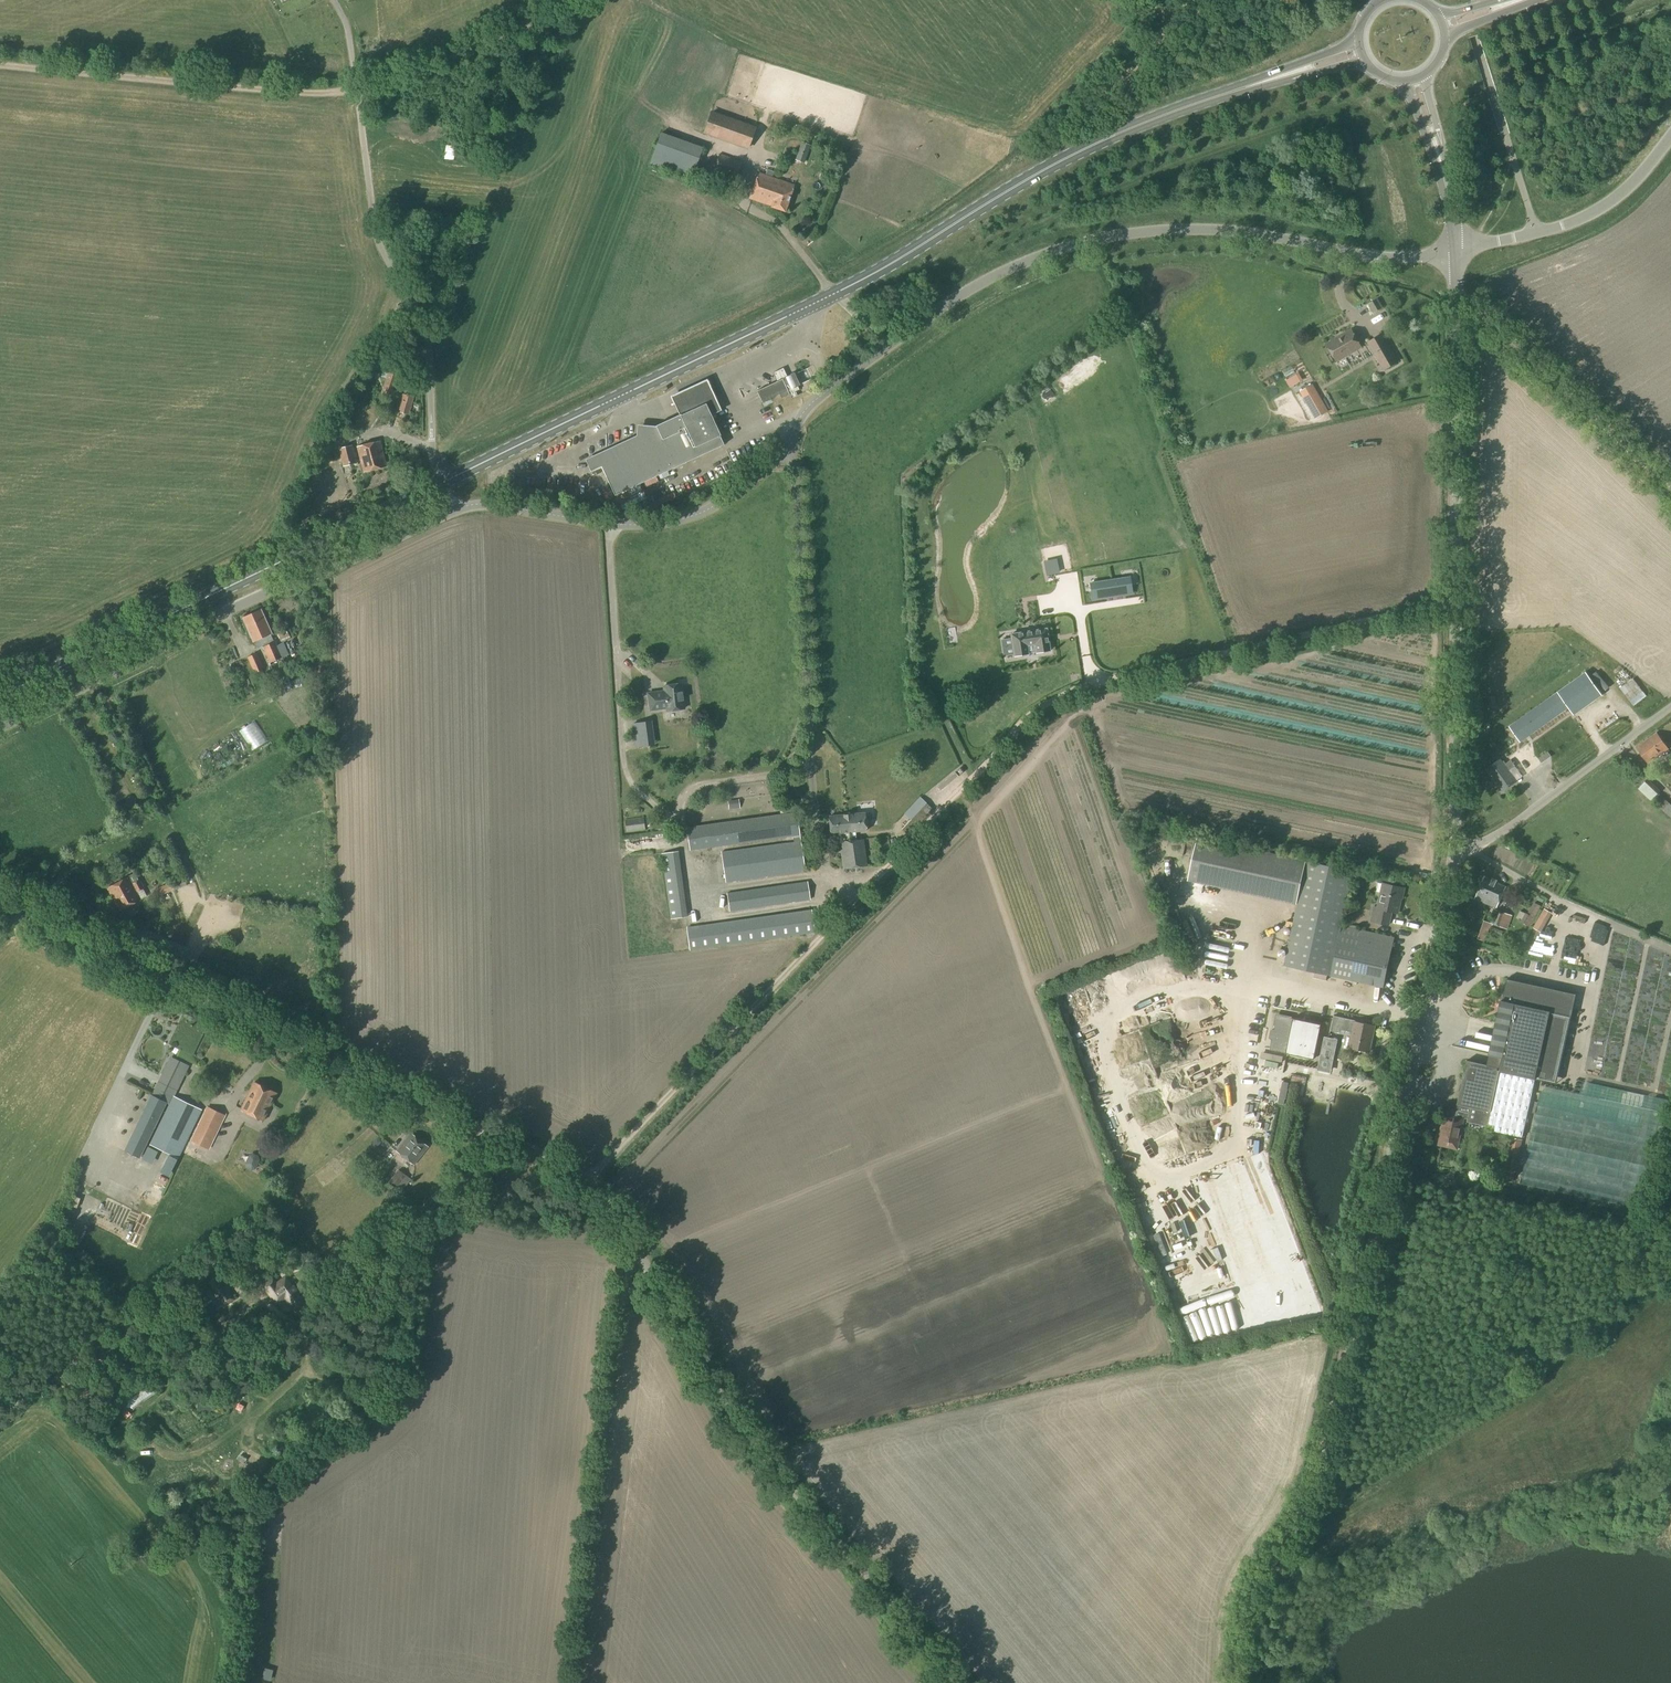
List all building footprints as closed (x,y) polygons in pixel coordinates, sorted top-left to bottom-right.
[(1305,74),(1317,69),(1315,64),(1303,69),(1305,74)] [(757,129),(712,112),(703,135),(749,152),(757,129)] [(655,136),(651,161),(682,166),(683,159),(697,161),(701,137),(677,134),(676,139),(655,136)] [(804,163),(810,146),(801,143),(796,160),(804,163)] [(454,148),(445,146),(443,159),(452,161),(454,148)] [(736,179),(742,162),(719,154),(713,171),(736,179)] [(785,212),(794,186),(759,173),(750,198),(772,206),(771,207),(785,212)] [(1374,312),(1382,308),(1377,300),(1370,304),(1374,312)] [(1327,344),(1336,361),(1361,347),(1352,330),(1327,344)] [(1384,370),(1398,362),(1382,335),(1368,343),(1384,370)] [(777,382),(757,391),(762,402),(779,394),(781,398),(789,395),(788,393),(799,388),(797,383),(793,375),(787,377),(783,368),(773,373),(773,374),(777,382)] [(391,391),(396,377),(389,374),(384,388),(391,391)] [(672,399),(680,416),(706,404),(712,418),(722,413),(707,382),(672,399)] [(1315,419),(1329,411),(1313,384),(1299,392),(1315,419)] [(408,415),(414,397),(407,395),(406,395),(403,394),(398,412),(408,415)] [(712,418),(706,404),(680,416),(681,417),(658,428),(658,427),(642,425),(642,426),(643,426),(642,436),(637,436),(592,457),(591,472),(601,467),(615,496),(724,445),(720,436),(712,418)] [(363,472),(386,467),(380,441),(357,447),(363,472)] [(343,467),(357,463),(352,445),(338,448),(343,467)] [(682,485),(692,483),(690,477),(681,479),(682,485)] [(1132,578),(1093,583),(1095,599),(1135,593),(1132,578)] [(253,642),(272,634),(261,610),(242,618),(253,642)] [(281,642),(290,638),(286,629),(277,633),(281,642)] [(1049,651),(1046,629),(1011,634),(1014,656),(1028,654),(1027,652),(1035,650),(1036,653),(1049,651)] [(276,641),(262,647),(269,663),(287,655),(282,643),(277,645),(276,641)] [(255,673),(264,669),(257,653),(247,657),(255,673)] [(1569,707),(1574,714),(1602,694),(1586,672),(1518,720),(1529,735),(1569,707)] [(1634,702),(1646,694),(1635,676),(1622,684),(1634,702)] [(684,709),(681,684),(663,686),(664,691),(648,694),(650,710),(666,708),(667,711),(684,709)] [(1555,764),(1566,756),(1561,749),(1585,731),(1574,715),(1506,763),(1504,761),(1502,762),(1500,760),(1487,769),(1502,791),(1516,781),(1508,771),(1515,766),(1523,776),(1550,757),(1555,764)] [(253,748),(268,739),(256,720),(241,729),(253,748)] [(635,747),(651,746),(648,721),(632,723),(635,747)] [(1648,764),(1668,749),(1657,733),(1636,748),(1648,764)] [(940,789),(948,794),(956,781),(947,776),(940,789)] [(1638,789),(1641,792),(1651,802),(1652,801),(1659,793),(1660,791),(1647,778),(1638,789)] [(132,797),(126,800),(131,809),(137,806),(132,797)] [(731,808),(742,804),(740,797),(729,801),(731,808)] [(910,819),(901,829),(907,835),(932,809),(925,803),(919,797),(904,813),(910,819)] [(1657,804),(1670,818),(1670,804),(1663,797),(1657,804)] [(805,871),(796,813),(687,828),(690,850),(789,836),(790,843),(755,848),(721,853),(725,883),(759,877),(805,871)] [(867,866),(862,831),(866,831),(865,813),(829,816),(831,834),(839,833),(844,868),(867,866)] [(642,817),(634,819),(625,820),(626,831),(635,830),(644,829),(642,817)] [(1383,987),(1394,937),(1342,926),(1353,871),(1197,837),(1188,880),(1298,904),(1284,966),(1383,987)] [(671,919),(687,917),(678,851),(662,853),(671,919)] [(132,884),(128,876),(107,888),(120,911),(141,900),(137,892),(144,888),(140,880),(132,884)] [(1496,908),(1506,887),(1484,877),(1475,899),(1496,908)] [(163,898),(176,888),(171,882),(158,893),(163,898)] [(807,882),(727,894),(729,911),(810,900),(807,882)] [(1374,907),(1371,921),(1389,925),(1392,911),(1398,913),(1401,898),(1402,899),(1405,888),(1383,883),(1383,884),(1377,883),(1375,891),(1381,893),(1378,908),(1374,907)] [(1535,918),(1541,906),(1533,902),(1527,914),(1535,918)] [(1507,929),(1512,915),(1495,909),(1490,923),(1484,920),(1477,939),(1485,942),(1492,924),(1507,929)] [(690,950),(815,932),(811,910),(687,928),(690,950)] [(120,925),(106,919),(102,927),(116,933),(120,925)] [(1467,1060),(1457,1104),(1470,1107),(1467,1122),(1485,1126),(1484,1129),(1522,1137),(1535,1079),(1557,1084),(1576,994),(1507,979),(1487,1065),(1467,1060)] [(1067,1010),(1076,1008),(1071,991),(1062,994),(1067,1010)] [(1583,992),(1581,1001),(1593,1004),(1595,995),(1583,992)] [(1111,995),(1099,996),(1099,1007),(1112,1006),(1111,995)] [(1583,1007),(1583,1020),(1593,1020),(1593,1007),(1583,1007)] [(182,1014),(168,1044),(180,1050),(177,1055),(198,1065),(202,1058),(197,1056),(213,1022),(183,1008),(181,1013),(182,1014)] [(1313,1059),(1320,1028),(1319,1027),(1319,1026),(1314,1024),(1314,1023),(1292,1018),(1292,1016),(1277,1013),(1274,1025),(1275,1025),(1274,1030),(1271,1029),(1269,1038),(1271,1038),(1271,1039),(1273,1039),(1270,1050),(1313,1059)] [(1369,1052),(1375,1026),(1355,1022),(1356,1020),(1334,1016),(1330,1031),(1338,1033),(1339,1028),(1353,1031),(1349,1047),(1369,1052)] [(1071,1034),(1077,1044),(1082,1041),(1076,1031),(1071,1034)] [(1265,1056),(1262,1076),(1279,1078),(1281,1059),(1265,1056)] [(201,1110),(181,1100),(174,1097),(187,1072),(168,1062),(124,1150),(139,1158),(167,1102),(170,1104),(151,1145),(178,1158),(201,1110)] [(263,1121),(277,1093),(254,1082),(241,1110),(263,1121)] [(209,1148),(224,1116),(208,1108),(192,1140),(209,1148)] [(1457,1148),(1463,1119),(1446,1115),(1444,1122),(1442,1122),(1439,1134),(1441,1135),(1439,1144),(1457,1148)] [(414,1165),(428,1147),(411,1133),(396,1151),(414,1165)] [(249,1154),(245,1164),(247,1168),(252,1170),(256,1169),(260,1160),(258,1156),(253,1153),(249,1154)] [(398,1186),(406,1175),(399,1170),(390,1180),(398,1186)] [(1163,1190),(1178,1184),(1176,1179),(1161,1185),(1163,1190)] [(292,1287),(286,1279),(284,1279),(280,1282),(278,1282),(276,1283),(274,1281),(271,1280),(265,1285),(265,1287),(268,1291),(268,1293),(270,1296),(272,1296),(276,1302),(278,1302),(284,1298),(288,1298),(288,1301),(294,1309),(296,1310),(304,1304),(304,1302),(296,1291),(296,1290),(294,1287),(292,1287)] [(224,1305),(233,1299),(220,1281),(211,1288),(224,1305)] [(219,1311),(222,1308),(215,1300),(211,1303),(219,1311)] [(132,1408),(154,1392),(149,1386),(128,1401),(132,1408)] [(215,1407),(215,1398),(200,1398),(200,1407),(215,1407)] [(179,1399),(176,1403),(181,1409),(185,1405),(179,1399)]
